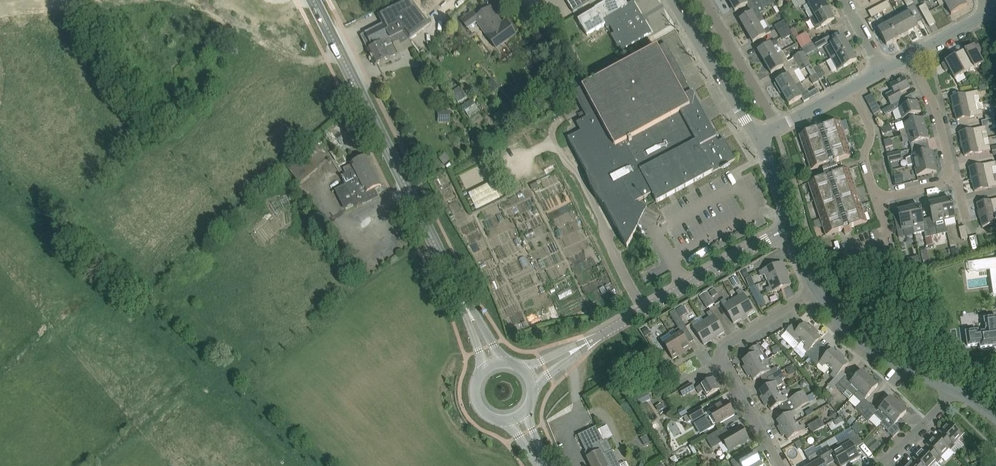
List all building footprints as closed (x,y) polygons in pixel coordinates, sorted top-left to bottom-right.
[(368,50),(372,48),(390,38),(403,31),(406,36),(408,41),(414,36),(430,24),(411,0),(408,0),(378,15),(383,24),(361,36),(367,49),(367,50),(368,50)] [(573,13),(594,0),(566,0),(573,13)] [(595,8),(596,10),(578,20),(587,36),(605,25),(621,51),(652,33),(633,1),(628,4),(625,0),(608,0),(595,8)] [(735,11),(748,4),(753,1),(752,0),(728,0),(735,11)] [(772,0),(762,0),(759,2),(764,9),(772,5),(777,13),(779,12),(772,0)] [(805,0),(794,0),(792,1),(796,9),(806,3),(805,0)] [(804,6),(810,17),(828,8),(823,0),(815,0),(804,6)] [(914,5),(912,0),(904,0),(908,8),(914,5)] [(945,4),(951,14),(967,6),(964,0),(952,0),(945,4)] [(887,1),(878,6),(881,13),(891,7),(887,1)] [(924,17),(930,13),(925,4),(919,8),(924,17)] [(872,18),(880,13),(881,13),(878,6),(868,11),(872,18)] [(473,11),(461,20),(468,29),(476,23),(496,49),(516,34),(505,20),(502,23),(490,8),(478,17),(473,11)] [(828,8),(810,17),(817,30),(834,20),(828,8)] [(746,31),(764,20),(760,14),(757,9),(752,12),(740,19),(746,31)] [(910,12),(899,18),(908,33),(918,28),(910,12)] [(930,13),(924,17),(929,26),(936,23),(930,13)] [(897,39),(908,33),(899,18),(889,23),(897,39)] [(753,43),(766,35),(765,35),(771,32),(768,28),(763,31),(759,24),(764,21),(764,20),(746,31),(753,43)] [(788,27),(785,20),(775,26),(778,33),(788,27)] [(886,45),(897,39),(889,23),(878,29),(886,45)] [(793,34),(788,27),(778,33),(783,40),(793,34)] [(390,38),(372,48),(368,50),(373,60),(372,61),(373,64),(374,64),(375,66),(390,58),(390,57),(397,53),(392,43),(399,40),(401,44),(408,41),(406,36),(403,31),(390,38)] [(796,39),(802,48),(811,43),(805,33),(796,39)] [(827,35),(814,42),(818,49),(831,41),(827,35)] [(824,48),(827,53),(830,59),(850,48),(844,37),(830,44),(830,45),(824,48)] [(770,44),(769,43),(758,50),(764,62),(776,54),(773,48),(778,45),(775,41),(770,44)] [(712,129),(692,92),(691,92),(686,83),(687,83),(665,43),(658,47),(657,47),(583,87),(573,92),(586,117),(576,123),(581,131),(568,138),(587,175),(586,175),(587,177),(588,180),(589,182),(590,184),(591,187),(592,189),(593,191),(594,193),(596,196),(597,198),(598,200),(600,202),(601,204),(603,206),(604,205),(627,247),(639,224),(638,223),(646,208),(636,202),(652,194),(657,202),(736,159),(724,138),(719,141),(717,137),(719,136),(714,128),(712,129)] [(942,64),(944,68),(947,66),(950,69),(955,79),(984,64),(976,49),(980,47),(978,44),(974,46),(945,61),(945,62),(942,64)] [(811,53),(807,47),(802,49),(806,56),(811,53)] [(580,62),(571,48),(566,52),(575,66),(580,62)] [(850,48),(830,59),(837,71),(843,67),(856,60),(850,48)] [(793,58),(793,59),(796,64),(807,58),(804,54),(804,53),(802,49),(801,49),(803,52),(793,58)] [(428,52),(421,57),(425,63),(433,57),(428,52)] [(771,74),(783,67),(783,66),(789,63),(786,59),(782,52),(777,55),(776,54),(764,62),(771,74)] [(813,75),(816,73),(813,69),(807,58),(796,64),(801,71),(808,67),(813,75)] [(813,69),(816,73),(819,79),(825,76),(819,66),(813,69)] [(794,71),(788,75),(787,75),(776,81),(777,83),(775,84),(780,94),(782,92),(782,93),(787,90),(800,82),(794,71)] [(813,76),(809,78),(812,82),(815,87),(821,84),(819,79),(816,73),(813,75),(813,76)] [(885,95),(890,104),(903,97),(901,92),(910,87),(904,77),(890,85),(893,91),(885,95)] [(787,90),(782,93),(789,105),(801,98),(804,102),(810,99),(800,82),(787,90)] [(461,86),(451,92),(458,103),(467,98),(461,86)] [(978,96),(977,91),(951,96),(954,108),(975,104),(973,97),(978,96)] [(473,99),(465,103),(471,114),(478,110),(473,99)] [(917,101),(898,108),(902,118),(921,112),(917,101)] [(894,104),(882,110),(885,116),(897,109),(894,104)] [(957,120),(961,119),(983,115),(981,110),(977,111),(975,104),(954,108),(957,120)] [(870,108),(874,115),(881,111),(877,105),(870,108)] [(449,122),(449,111),(438,111),(438,122),(449,122)] [(900,131),(901,135),(926,128),(922,117),(904,123),(905,129),(900,131)] [(852,156),(840,121),(823,127),(823,129),(818,131),(817,129),(799,135),(811,170),(829,164),(828,162),(834,160),(834,162),(852,156)] [(882,128),(884,133),(892,131),(889,125),(882,128)] [(959,132),(962,144),(983,139),(981,132),(986,131),(985,126),(959,132)] [(908,139),(910,144),(929,138),(926,128),(901,135),(903,140),(908,139)] [(964,156),(969,155),(990,150),(988,138),(983,140),(983,139),(962,144),(964,156)] [(885,148),(891,146),(892,146),(891,139),(884,140),(885,148)] [(305,150),(285,167),(299,184),(319,167),(305,150)] [(908,167),(914,165),(934,160),(931,150),(912,154),(912,155),(906,158),(908,167)] [(901,152),(893,153),(887,155),(889,162),(902,159),(901,152)] [(450,160),(446,153),(439,158),(443,164),(450,160)] [(341,176),(345,184),(335,190),(345,210),(355,204),(357,207),(378,197),(374,189),(381,186),(366,156),(351,163),(352,164),(344,169),(346,174),(341,176)] [(914,165),(917,176),(936,171),(934,160),(914,165)] [(972,179),(995,174),(995,165),(995,162),(969,167),(972,179)] [(867,222),(849,169),(832,175),(832,177),(830,178),(827,179),(826,177),(808,183),(826,236),(844,230),(843,228),(849,226),(849,228),(867,222)] [(904,182),(902,174),(894,176),(896,184),(904,182)] [(972,179),(974,191),(995,186),(995,174),(972,179)] [(492,182),(468,192),(476,209),(500,198),(492,182)] [(941,206),(944,220),(955,218),(951,198),(940,201),(941,206)] [(995,211),(995,199),(977,203),(980,215),(995,211)] [(940,201),(929,203),(932,218),(928,219),(931,236),(947,233),(944,220),(941,206),(940,201)] [(919,206),(908,208),(910,213),(914,234),(924,232),(925,238),(931,236),(928,219),(923,220),(919,206)] [(908,208),(898,211),(901,225),(896,226),(899,238),(914,234),(910,213),(908,208)] [(995,224),(995,211),(980,215),(982,227),(995,224)] [(965,226),(959,228),(961,239),(968,238),(965,226)] [(960,257),(958,248),(952,249),(954,259),(960,257)] [(929,260),(926,249),(920,251),(922,262),(929,260)] [(921,268),(918,256),(908,259),(910,270),(921,268)] [(990,260),(989,260),(989,261),(975,263),(974,264),(973,265),(972,266),(972,267),(972,268),(972,269),(973,270),(974,271),(975,272),(976,272),(995,269),(995,259),(990,260)] [(767,281),(786,273),(782,262),(758,271),(760,276),(765,274),(767,281)] [(791,285),(786,273),(767,281),(770,287),(765,289),(767,293),(772,292),(791,285)] [(736,276),(730,279),(734,286),(739,282),(736,276)] [(759,290),(757,285),(749,289),(752,294),(759,306),(766,303),(759,290)] [(718,294),(714,289),(709,292),(712,297),(718,294)] [(738,296),(733,299),(744,317),(754,310),(744,293),(743,293),(740,289),(736,292),(738,296)] [(707,292),(700,296),(708,308),(714,304),(707,292)] [(724,299),(720,301),(733,323),(744,317),(733,299),(727,303),(724,299)] [(687,313),(683,306),(676,310),(681,317),(687,313)] [(675,331),(677,335),(672,338),(682,353),(691,348),(683,334),(688,331),(675,310),(670,313),(679,329),(675,331)] [(703,321),(714,338),(725,332),(714,314),(713,315),(711,310),(706,313),(709,317),(703,321)] [(984,319),(986,332),(978,333),(978,330),(966,332),(968,346),(980,344),(980,348),(993,346),(993,347),(993,345),(995,345),(995,317),(984,319)] [(704,345),(714,338),(703,321),(698,324),(695,320),(691,323),(694,327),(693,328),(704,345)] [(815,329),(811,325),(809,327),(805,323),(797,331),(792,325),(781,336),(794,350),(796,348),(802,342),(810,334),(815,329)] [(650,333),(647,327),(642,331),(645,336),(650,333)] [(819,333),(815,329),(810,334),(802,342),(796,348),(804,356),(805,354),(809,358),(811,360),(821,349),(816,344),(821,339),(817,334),(819,333)] [(672,338),(663,344),(673,359),(682,353),(672,338)] [(752,355),(742,361),(745,366),(743,367),(745,371),(752,367),(762,362),(768,358),(765,353),(764,354),(758,344),(749,350),(752,355)] [(778,345),(771,348),(774,354),(781,351),(778,345)] [(836,360),(842,355),(838,351),(836,353),(832,349),(827,354),(821,349),(811,360),(816,365),(819,370),(823,374),(829,368),(836,360)] [(830,374),(835,379),(825,389),(830,393),(836,387),(845,377),(847,376),(842,371),(848,364),(844,360),(846,358),(842,355),(836,360),(829,368),(833,372),(830,374)] [(762,362),(752,367),(745,371),(748,376),(751,375),(754,380),(760,376),(763,381),(778,372),(776,367),(771,370),(769,366),(769,359),(768,358),(762,362)] [(778,372),(763,381),(763,382),(768,379),(771,384),(760,391),(762,396),(760,397),(763,402),(769,398),(779,392),(776,387),(784,383),(782,380),(785,378),(781,371),(779,373),(778,372)] [(854,396),(866,382),(870,378),(861,371),(851,382),(845,377),(836,387),(850,400),(854,396)] [(703,391),(706,396),(719,389),(713,378),(700,385),(696,388),(699,393),(703,391)] [(871,405),(865,400),(878,386),(870,378),(866,382),(854,396),(861,403),(855,409),(862,415),(871,405)] [(691,383),(679,390),(683,396),(695,389),(691,383)] [(807,396),(804,391),(790,399),(793,404),(807,396)] [(768,405),(771,410),(788,400),(785,395),(782,397),(779,392),(769,398),(763,402),(766,406),(768,405)] [(641,403),(650,399),(648,393),(638,398),(641,403)] [(810,402),(807,396),(793,404),(796,410),(810,402)] [(898,405),(890,397),(877,411),(871,405),(862,415),(869,421),(874,415),(882,422),(898,405)] [(726,401),(722,403),(709,411),(711,414),(694,424),(700,434),(734,415),(726,401)] [(898,405),(882,422),(880,424),(888,431),(888,432),(893,437),(899,432),(893,427),(906,412),(903,409),(898,405)] [(687,413),(684,408),(678,412),(680,416),(687,413)] [(691,421),(692,422),(704,415),(700,408),(683,417),(687,423),(691,421)] [(777,427),(780,431),(796,422),(794,417),(797,416),(794,411),(777,421),(780,425),(777,427)] [(843,421),(841,417),(834,421),(836,425),(843,421)] [(812,433),(825,426),(820,419),(808,426),(812,433)] [(788,440),(805,430),(802,425),(799,427),(796,422),(780,431),(783,436),(785,435),(788,440)] [(938,438),(950,448),(951,450),(955,454),(963,445),(958,440),(962,435),(949,422),(940,431),(942,434),(938,438)] [(861,431),(855,423),(851,427),(857,435),(861,431)] [(729,451),(740,445),(742,445),(746,443),(747,441),(749,440),(741,426),(725,435),(722,429),(706,438),(712,448),(722,443),(723,446),(725,444),(729,451)] [(579,437),(589,457),(587,458),(591,465),(626,465),(625,463),(620,465),(607,439),(603,441),(596,428),(579,437)] [(852,439),(857,435),(853,430),(848,435),(852,439)] [(650,443),(646,435),(641,438),(645,446),(650,443)] [(848,437),(838,443),(848,459),(850,463),(860,458),(855,449),(864,444),(857,435),(852,439),(850,440),(848,437)] [(936,462),(938,464),(943,459),(941,457),(950,448),(938,438),(936,435),(927,444),(929,447),(925,451),(936,462)] [(880,445),(873,437),(865,443),(872,452),(880,445)] [(798,449),(803,446),(800,440),(794,443),(798,449)] [(822,449),(830,463),(835,459),(839,465),(845,465),(850,463),(848,459),(838,443),(829,448),(828,446),(822,449)] [(822,449),(808,457),(812,465),(825,465),(830,463),(822,449)] [(912,465),(914,465),(940,465),(938,464),(936,462),(925,451),(923,449),(914,458),(917,460),(912,465)] [(731,462),(734,465),(763,465),(764,465),(763,464),(762,462),(757,454),(747,460),(744,455),(731,462)]
